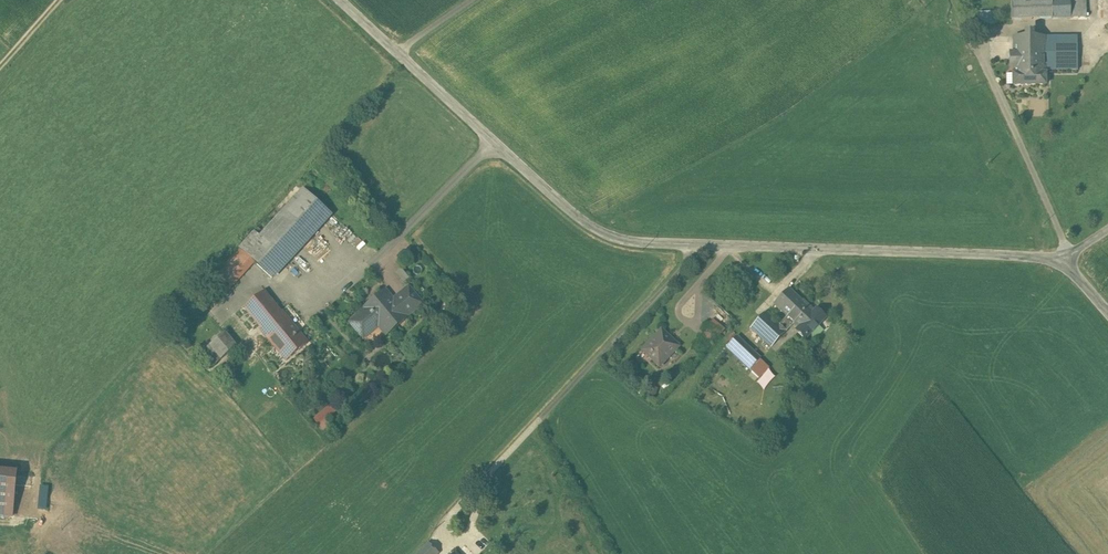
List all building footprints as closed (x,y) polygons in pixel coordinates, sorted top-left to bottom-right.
[(1010,21),(1053,20),(1053,0),(1010,0),(1010,21)] [(1053,20),(1072,20),(1071,0),(1053,0),(1053,20)] [(1072,20),(1088,20),(1087,0),(1072,0),(1071,0),(1072,20)] [(1015,38),(1015,63),(1013,63),(1013,89),(1046,89),(1046,71),(1078,71),(1078,38),(1015,38)] [(302,192),(259,240),(253,235),(239,253),(244,256),(272,282),(331,218),(302,192)] [(238,254),(213,282),(228,295),(253,267),(238,254)] [(402,270),(396,274),(404,284),(410,279),(402,270)] [(795,334),(804,344),(827,321),(818,311),(815,314),(790,290),(775,306),(799,329),(795,334)] [(244,308),(260,328),(281,311),(265,291),(244,308)] [(361,313),(350,322),(363,338),(381,323),(389,333),(393,330),(400,324),(399,322),(405,317),(406,319),(407,318),(406,317),(421,304),(411,291),(394,305),(390,301),(392,300),(384,291),(364,308),(367,311),(362,314),(361,313)] [(281,311),(260,328),(287,360),(308,343),(281,311)] [(767,313),(750,330),(770,350),(787,333),(767,313)] [(712,320),(697,335),(708,346),(723,331),(712,320)] [(662,329),(640,352),(659,370),(681,348),(662,329)] [(226,334),(200,355),(210,368),(237,347),(226,334)] [(760,359),(737,337),(727,347),(750,369),(759,360),(760,359)] [(759,360),(750,369),(759,378),(769,369),(759,360)] [(330,404),(314,416),(318,421),(334,409),(330,404)] [(318,421),(323,428),(342,415),(337,408),(318,421)] [(15,484),(16,474),(0,472),(0,482),(15,484)] [(0,482),(0,515),(12,516),(15,484),(0,482)] [(417,553),(437,553),(439,553),(428,543),(417,553)]
